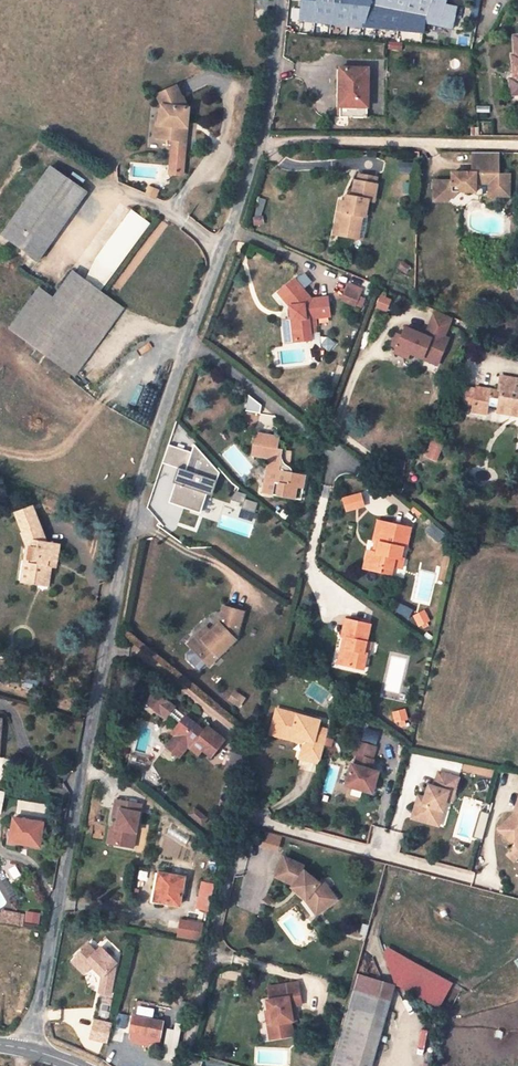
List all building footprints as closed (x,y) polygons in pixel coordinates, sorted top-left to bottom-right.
[(305,22),(300,21),(302,0),(298,0),(295,33),(296,33),(296,34),(303,35),(305,22)] [(305,22),(423,34),(425,23),(450,29),(452,29),(456,7),(445,4),(447,0),(302,0),(300,21),(305,22)] [(465,32),(470,10),(456,7),(452,29),(465,32)] [(450,29),(425,23),(423,34),(448,36),(450,29)] [(403,44),(389,43),(388,50),(401,51),(403,44)] [(341,68),(340,117),(367,118),(368,68),(341,68)] [(175,139),(187,140),(190,108),(188,108),(183,97),(182,98),(176,87),(157,95),(162,106),(161,125),(165,125),(164,138),(175,139)] [(155,137),(164,138),(165,125),(161,125),(157,124),(155,137)] [(471,127),(472,137),(479,137),(478,126),(471,127)] [(172,174),(185,175),(187,140),(175,139),(172,174)] [(500,153),(473,153),(473,162),(499,162),(500,153)] [(499,162),(473,162),(473,174),(470,174),(471,177),(466,177),(466,174),(452,174),(452,182),(434,181),(434,202),(448,202),(457,192),(464,193),(476,192),(476,184),(489,184),(489,197),(509,197),(510,175),(499,175),(499,162)] [(51,168),(41,182),(77,207),(87,193),(51,168)] [(359,175),(358,182),(376,185),(377,178),(359,175)] [(369,201),(374,202),(377,185),(376,185),(358,182),(355,181),(352,197),(347,196),(346,202),(345,204),(348,204),(347,213),(338,211),(336,224),(339,225),(337,236),(353,238),(357,216),(364,217),(365,217),(369,201)] [(77,207),(41,182),(13,221),(49,247),(77,207)] [(457,192),(448,202),(455,202),(464,193),(457,192)] [(340,201),(338,211),(347,213),(348,204),(345,204),(346,202),(340,201)] [(149,226),(132,212),(81,280),(98,293),(149,226)] [(359,240),(364,217),(357,216),(353,238),(359,240)] [(39,261),(49,247),(13,221),(3,236),(39,261)] [(39,289),(8,329),(72,377),(122,311),(98,293),(81,280),(73,273),(53,300),(39,289)] [(305,273),(296,281),(303,289),(311,281),(305,273)] [(311,340),(310,332),(310,328),(315,327),(314,318),(329,316),(327,297),(311,298),(303,289),(296,281),(295,279),(279,292),(290,307),(291,319),(288,320),(291,343),(311,340)] [(342,300),(355,305),(356,304),(359,296),(359,295),(346,290),(342,300)] [(454,318),(437,311),(431,327),(433,328),(429,337),(417,332),(407,328),(403,337),(398,335),(393,346),(398,348),(396,353),(409,359),(411,354),(424,359),(429,348),(431,350),(430,353),(442,358),(450,339),(446,337),(454,318)] [(419,329),(417,332),(429,337),(433,328),(431,327),(428,333),(419,329)] [(429,348),(424,359),(439,366),(442,358),(430,353),(431,350),(429,348)] [(476,389),(473,406),(487,408),(489,397),(500,399),(498,407),(517,411),(517,380),(501,377),(498,392),(476,388),(476,389)] [(473,406),(476,389),(466,387),(463,404),(473,406)] [(301,406),(303,408),(314,398),(312,396),(301,406)] [(314,398),(303,408),(309,414),(310,413),(318,406),(319,405),(314,398)] [(246,411),(260,414),(262,401),(248,399),(246,411)] [(485,414),(487,408),(473,406),(463,404),(462,409),(485,414)] [(322,410),(318,406),(310,413),(313,416),(322,410)] [(517,416),(517,411),(498,407),(497,413),(517,416)] [(279,437),(256,432),(252,455),(269,458),(267,468),(277,470),(272,494),(301,500),(305,475),(292,473),(292,470),(291,468),(289,467),(286,465),(284,462),(283,460),(282,458),(282,454),(282,449),(277,448),(279,437)] [(434,437),(427,453),(437,457),(443,441),(434,437)] [(178,481),(172,500),(193,507),(193,506),(200,509),(205,493),(206,493),(209,486),(211,486),(212,482),(214,477),(216,478),(217,475),(219,470),(194,442),(191,450),(168,443),(162,461),(183,468),(185,468),(180,482),(178,481)] [(277,470),(267,468),(262,492),(272,494),(277,470)] [(247,494),(236,490),(232,500),(244,504),(243,508),(256,512),(259,503),(247,494)] [(366,507),(362,494),(345,499),(349,512),(366,507)] [(411,510),(419,517),(421,514),(413,507),(411,510)] [(33,509),(16,515),(23,533),(21,534),(27,547),(24,563),(30,564),(27,583),(40,585),(41,581),(49,582),(51,568),(52,561),(57,562),(60,546),(47,544),(33,509)] [(365,569),(382,572),(383,567),(393,569),(393,567),(395,558),(401,560),(401,558),(403,548),(407,549),(411,529),(378,522),(374,542),(379,543),(377,553),(371,552),(368,552),(365,569)] [(444,583),(451,554),(444,552),(437,581),(444,583)] [(405,559),(401,558),(401,560),(395,558),(393,567),(402,569),(405,559)] [(22,582),(27,583),(30,564),(24,563),(22,582)] [(242,612),(223,607),(219,624),(210,632),(192,649),(208,666),(235,640),(242,612)] [(419,625),(421,624),(426,621),(428,620),(424,612),(415,617),(419,625)] [(338,663),(354,667),(356,662),(366,664),(370,643),(366,642),(370,624),(346,620),(342,637),(344,637),(347,638),(345,649),(342,648),(338,663)] [(210,632),(205,627),(188,644),(192,649),(210,632)] [(172,691),(164,700),(169,703),(176,694),(172,691)] [(189,746),(198,754),(202,749),(211,757),(225,739),(208,726),(204,731),(186,716),(185,718),(174,709),(174,708),(169,703),(164,700),(155,693),(147,703),(160,714),(161,713),(166,718),(169,714),(180,723),(180,724),(182,726),(175,735),(176,736),(167,747),(180,757),(189,746)] [(276,710),(269,735),(303,744),(304,740),(279,733),(284,712),(276,710)] [(284,712),(279,733),(304,740),(303,744),(299,757),(319,762),(327,731),(317,728),(318,721),(284,712)] [(395,717),(396,722),(407,719),(406,714),(395,717)] [(172,733),(175,735),(182,726),(180,724),(172,733)] [(351,765),(344,786),(371,794),(377,773),(369,771),(372,761),(371,760),(375,748),(357,743),(353,756),(356,757),(353,766),(351,765)] [(243,773),(247,753),(230,749),(227,763),(230,763),(229,770),(243,773)] [(415,804),(412,815),(436,822),(439,812),(442,812),(445,802),(448,793),(454,795),(458,779),(438,773),(434,788),(428,786),(424,799),(422,806),(415,804)] [(448,793),(445,802),(451,803),(454,795),(448,793)] [(417,797),(415,804),(422,806),(424,799),(417,797)] [(141,805),(117,800),(113,817),(119,818),(117,829),(114,844),(133,848),(141,805)] [(189,815),(202,826),(207,819),(194,809),(189,815)] [(412,815),(411,819),(438,827),(442,812),(439,812),(436,822),(412,815)] [(515,814),(507,822),(514,828),(505,837),(517,848),(517,815),(515,814)] [(43,824),(13,818),(10,841),(39,847),(43,824)] [(498,831),(505,837),(514,828),(507,822),(498,831)] [(111,828),(108,843),(114,844),(117,829),(111,828)] [(279,851),(283,836),(265,831),(261,846),(279,851)] [(281,859),(274,879),(293,886),(299,891),(297,893),(306,899),(309,895),(321,911),(336,899),(329,890),(326,891),(319,882),(318,883),(304,873),(299,871),(301,867),(281,859)] [(153,904),(154,900),(159,873),(155,872),(150,903),(153,904)] [(159,873),(154,900),(180,906),(182,895),(186,896),(189,878),(159,873)] [(322,881),(319,882),(326,891),(329,890),(322,881)] [(214,884),(206,882),(199,912),(207,914),(214,884)] [(309,895),(306,899),(305,900),(316,914),(321,911),(309,895)] [(13,913),(1,911),(1,913),(0,919),(0,923),(11,925),(13,913)] [(18,926),(20,915),(20,914),(13,913),(11,925),(18,926)] [(176,935),(198,939),(201,923),(179,919),(176,935)] [(89,946),(76,958),(84,965),(87,961),(92,966),(102,976),(100,992),(109,994),(110,994),(114,978),(104,976),(116,963),(101,948),(96,952),(89,946)] [(449,989),(383,954),(394,986),(438,1009),(449,989)] [(76,958),(72,962),(84,973),(92,966),(87,961),(84,965),(76,958)] [(114,978),(116,963),(104,976),(114,978)] [(394,986),(355,974),(349,997),(367,1003),(374,1005),(384,1007),(388,1008),(394,986)] [(298,982),(269,987),(271,999),(267,1000),(269,1011),(272,1011),(274,1023),(268,1023),(270,1038),(292,1035),(290,1021),(292,1020),(290,1005),(294,1005),(301,1004),(298,982)] [(367,1003),(349,997),(346,1008),(359,1012),(368,1015),(385,1019),(388,1008),(384,1007),(374,1005),(367,1003)] [(385,1019),(368,1015),(359,1012),(346,1008),(339,1033),(329,1065),(371,1065),(385,1019)] [(162,1022),(152,1020),(147,1019),(132,1017),(129,1032),(159,1038),(162,1022)] [(171,1060),(178,1032),(174,1031),(168,1029),(161,1058),(171,1060)]
